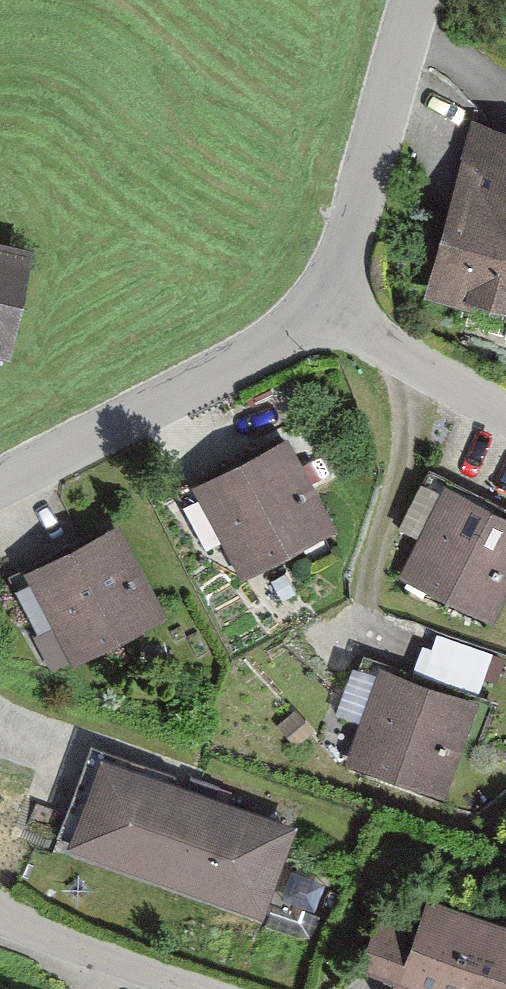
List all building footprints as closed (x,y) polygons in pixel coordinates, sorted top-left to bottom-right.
[(473,130),(430,285),(504,306),(496,334),(505,336),(505,139),(473,130)] [(13,257),(15,247),(0,243),(0,318),(13,257)] [(226,531),(241,561),(311,525),(269,443),(172,492),(199,545),(226,531)] [(478,606),(505,550),(505,518),(421,476),(395,528),(422,541),(408,571),(478,606)] [(31,631),(58,617),(73,646),(143,610),(100,529),(4,579),(31,631)] [(441,615),(431,657),(487,671),(498,629),(441,615)] [(458,695),(436,687),(356,659),(336,714),(365,724),(354,755),(428,782),(455,704),(458,695)] [(97,760),(77,817),(68,842),(96,852),(251,907),(280,826),(125,770),(97,760)] [(394,979),(393,980),(418,988),(499,988),(500,984),(505,982),(505,929),(422,899),(410,932),(372,918),(355,964),(394,979)]
